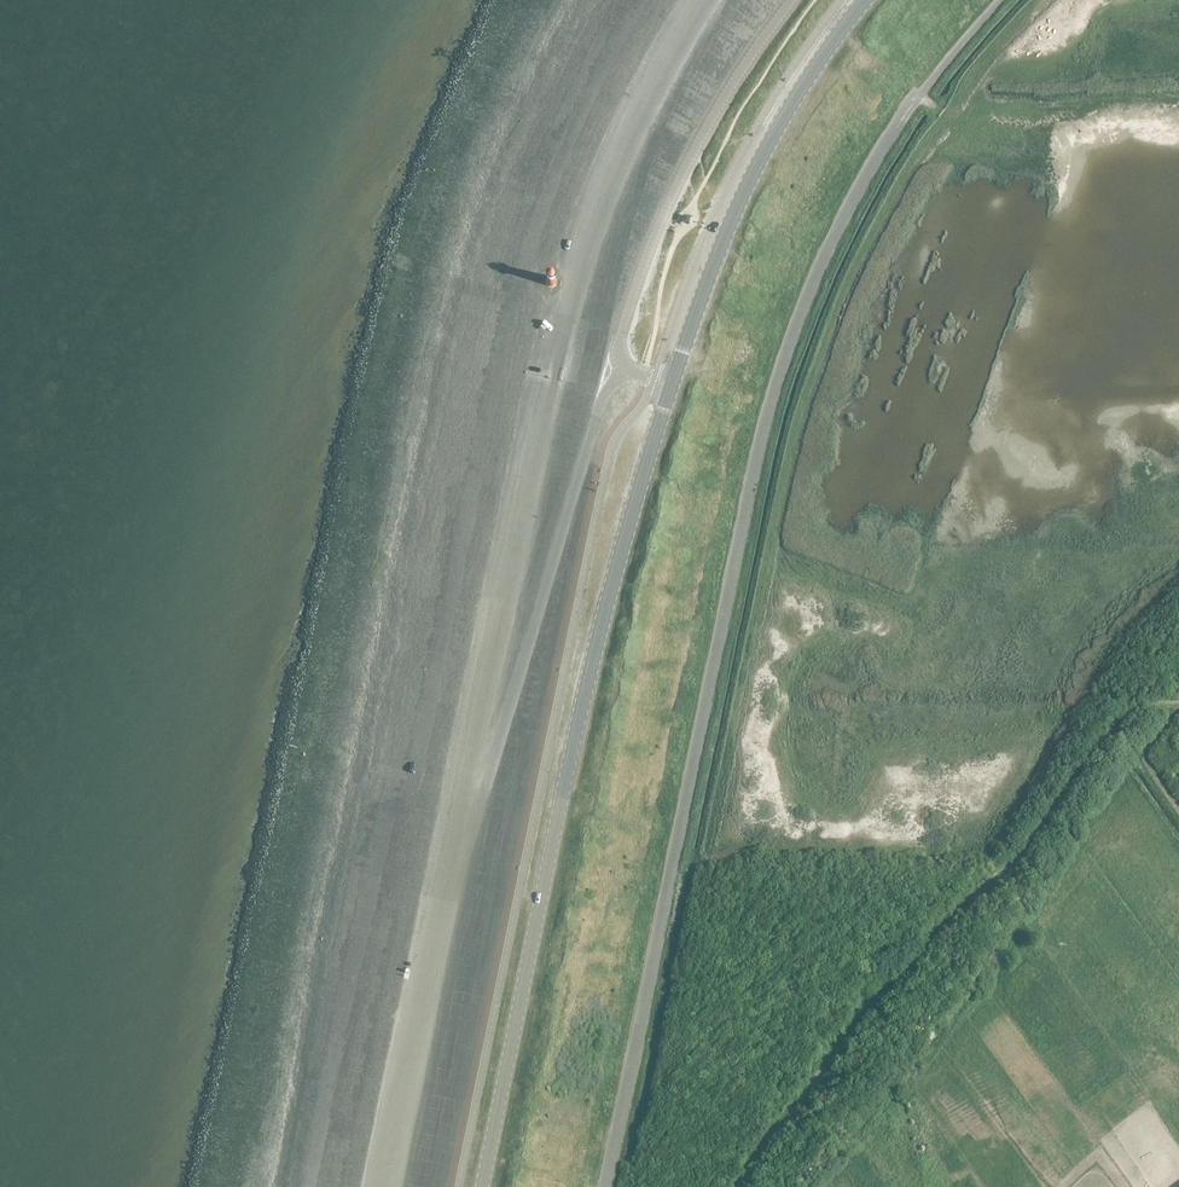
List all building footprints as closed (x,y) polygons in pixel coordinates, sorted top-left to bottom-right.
[(557,282),(557,281),(556,280),(556,279),(556,278),(555,278),(554,277),(553,276),(552,276),(551,276),(550,276),(549,276),(548,276),(547,277),(547,278),(546,279),(545,279),(545,280),(545,282),(545,283),(545,284),(546,285),(547,286),(548,287),(549,287),(550,287),(551,288),(552,287),(553,287),(554,287),(555,286),(555,285),(556,284),(556,283),(557,282)]
